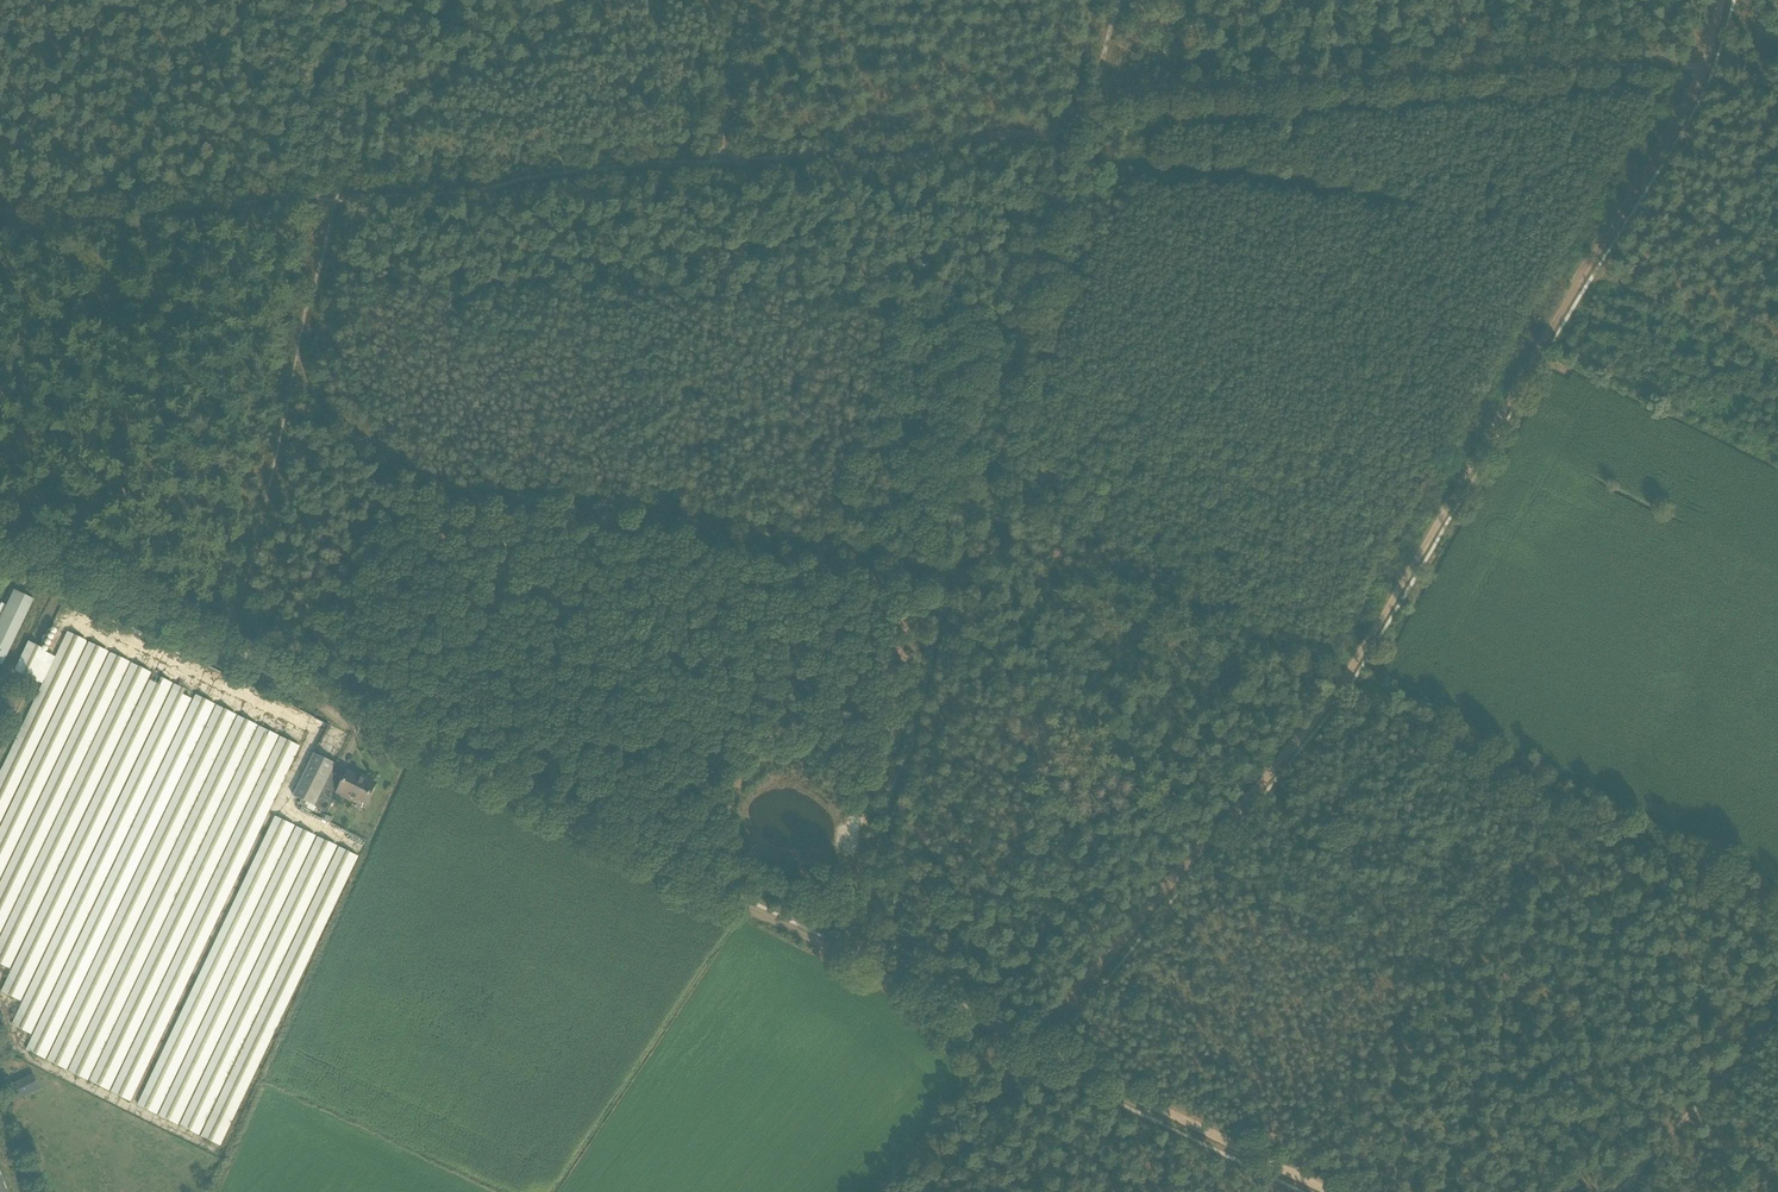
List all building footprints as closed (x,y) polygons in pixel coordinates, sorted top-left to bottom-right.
[(8,653),(34,600),(15,590),(0,621),(0,649),(8,653)] [(68,632),(0,774),(0,825),(88,641),(68,632)] [(109,652),(90,642),(0,830),(0,880),(109,652)] [(3,665),(8,653),(0,649),(0,664),(3,665)] [(131,662),(111,653),(0,884),(0,936),(131,662)] [(132,663),(0,940),(0,964),(10,969),(152,673),(132,663)] [(173,683),(153,674),(1,992),(21,1001),(173,683)] [(31,1035),(194,694),(175,684),(12,1026),(31,1035)] [(216,705),(196,695),(26,1050),(46,1060),(216,705)] [(236,715),(217,705),(47,1060),(66,1069),(236,715)] [(257,725),(239,716),(69,1071),(88,1080),(257,725)] [(90,1081),(106,1089),(280,736),(259,726),(90,1081)] [(280,737),(111,1092),(128,1101),(131,1094),(181,993),(185,984),(235,883),(238,875),(264,822),(270,811),(300,746),(280,737)] [(293,797),(314,807),(328,779),(335,764),(314,754),(307,768),(293,797)] [(328,779),(314,807),(328,814),(337,793),(350,799),(351,797),(366,804),(370,794),(375,784),(365,779),(364,781),(347,773),(341,786),(328,779)] [(139,1098),(136,1105),(157,1114),(295,826),(277,817),(272,826),(247,879),(243,886),(193,988),(189,997),(139,1098)] [(215,999),(159,1116),(175,1124),(315,836),(298,828),(294,836),(268,889),(265,896),(215,999)] [(314,845),(180,1126),(200,1135),(333,855),(337,846),(318,837),(314,845)] [(339,847),(201,1136),(221,1146),(359,856),(339,847)] [(33,1074),(12,1084),(20,1099),(41,1089),(33,1074)]
